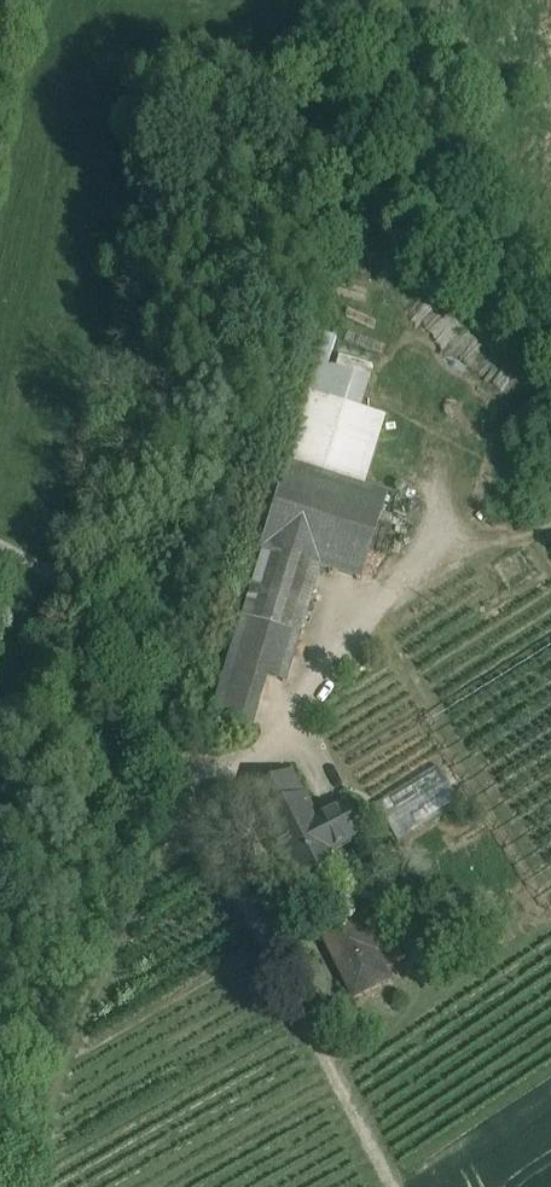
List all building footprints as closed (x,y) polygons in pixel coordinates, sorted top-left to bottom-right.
[(369,379),(318,365),(308,397),(360,413),(369,379)] [(360,413),(308,397),(287,466),(293,468),(292,471),(362,492),(384,420),(360,413)] [(362,492),(292,471),(267,552),(323,569),(323,570),(361,582),(386,500),(362,492)] [(323,569),(267,552),(246,623),(301,639),(323,570),(323,569)] [(246,623),(215,724),(251,735),(269,680),(287,685),(301,639),(246,623)] [(438,767),(375,805),(399,844),(462,806),(438,767)] [(294,778),(255,797),(266,819),(305,799),(294,778)] [(305,799),(266,819),(298,884),(316,875),(336,865),(337,864),(332,853),(318,825),(305,799)] [(348,810),(318,825),(332,853),(362,838),(348,810)] [(336,865),(316,875),(319,880),(324,882),(337,875),(339,870),(336,865)] [(381,910),(325,938),(356,998),(389,980),(373,948),(395,937),(381,910)]
